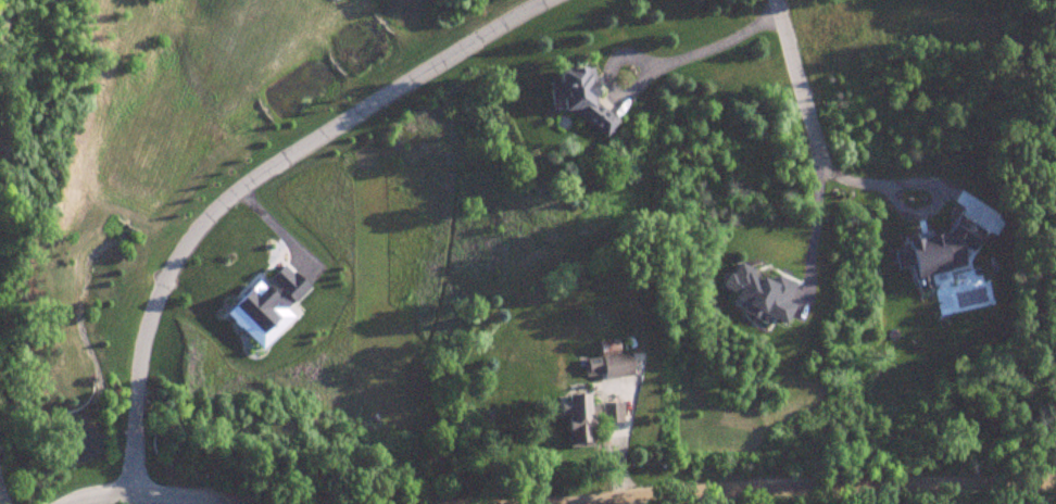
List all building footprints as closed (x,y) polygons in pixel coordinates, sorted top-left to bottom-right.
[(622,120),(595,102),(603,90),(593,83),(598,76),(576,61),(553,96),(611,136),(622,120)] [(636,375),(635,352),(621,353),(621,346),(604,347),(605,358),(587,359),(588,375),(606,374),(607,377),(636,375)] [(596,445),(596,421),(625,421),(625,403),(595,403),(595,395),(565,395),(565,415),(571,415),(571,446),(596,445)]
